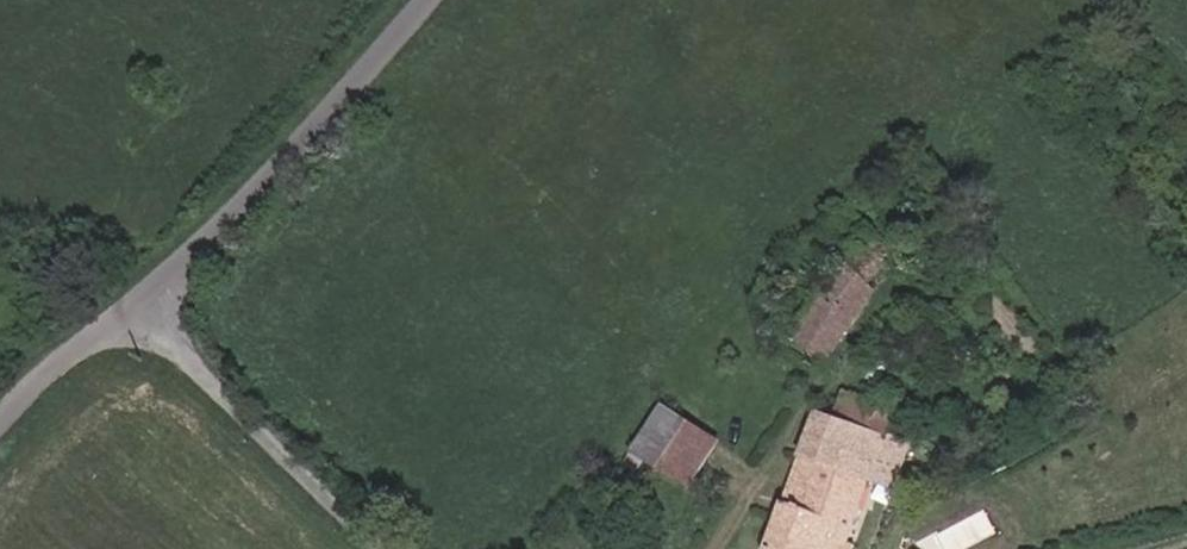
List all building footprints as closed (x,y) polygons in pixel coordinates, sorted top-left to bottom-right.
[(877,231),(839,275),(793,343),(834,372),(883,290),(879,287),(899,250),(877,231)] [(825,409),(801,474),(772,548),(854,548),(855,546),(852,545),(875,483),(902,493),(921,445),(896,435),(906,410),(854,391),(844,416),(825,409)] [(663,464),(691,422),(665,407),(632,460),(641,466),(647,456),(663,464)] [(691,422),(663,464),(694,484),(721,439),(691,422)]
